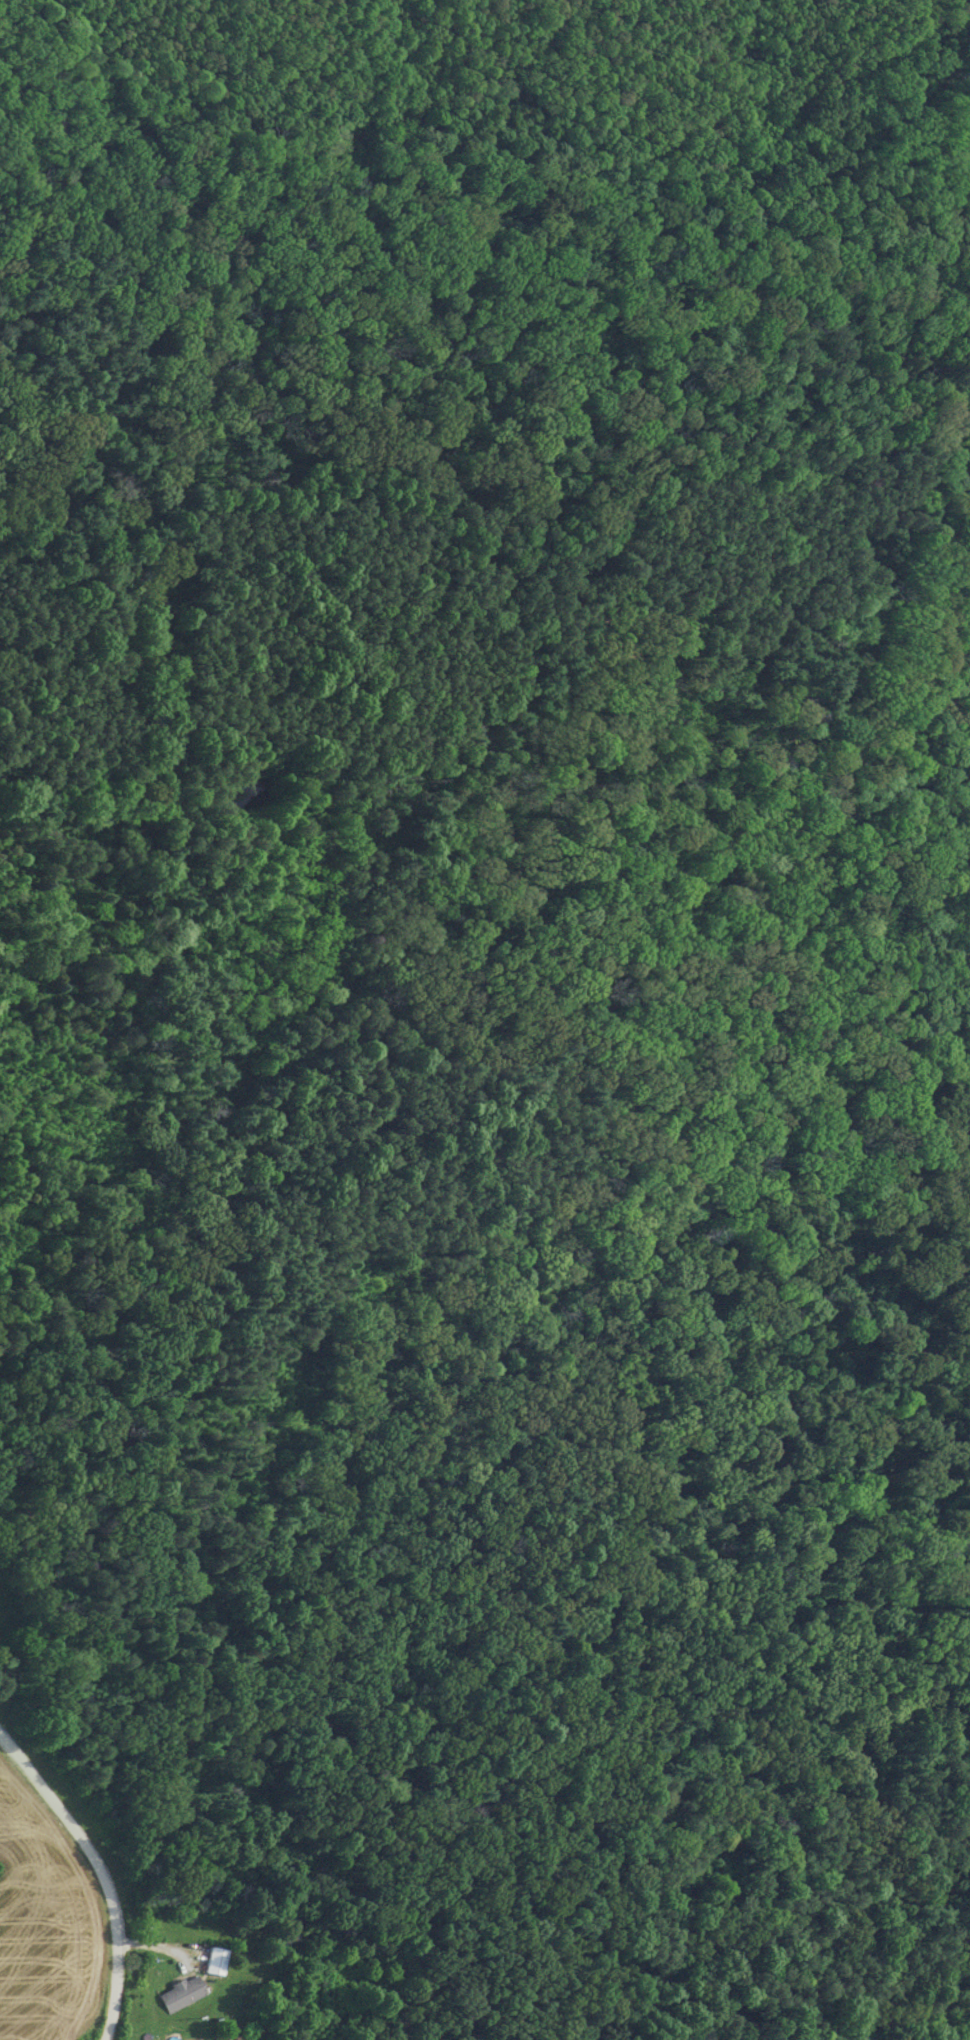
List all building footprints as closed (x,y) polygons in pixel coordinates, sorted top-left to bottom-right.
[(225,1950),(205,1949),(203,1975),(223,1976),(225,1950)] [(204,1997),(194,1976),(156,1993),(166,2014),(204,1997)]
